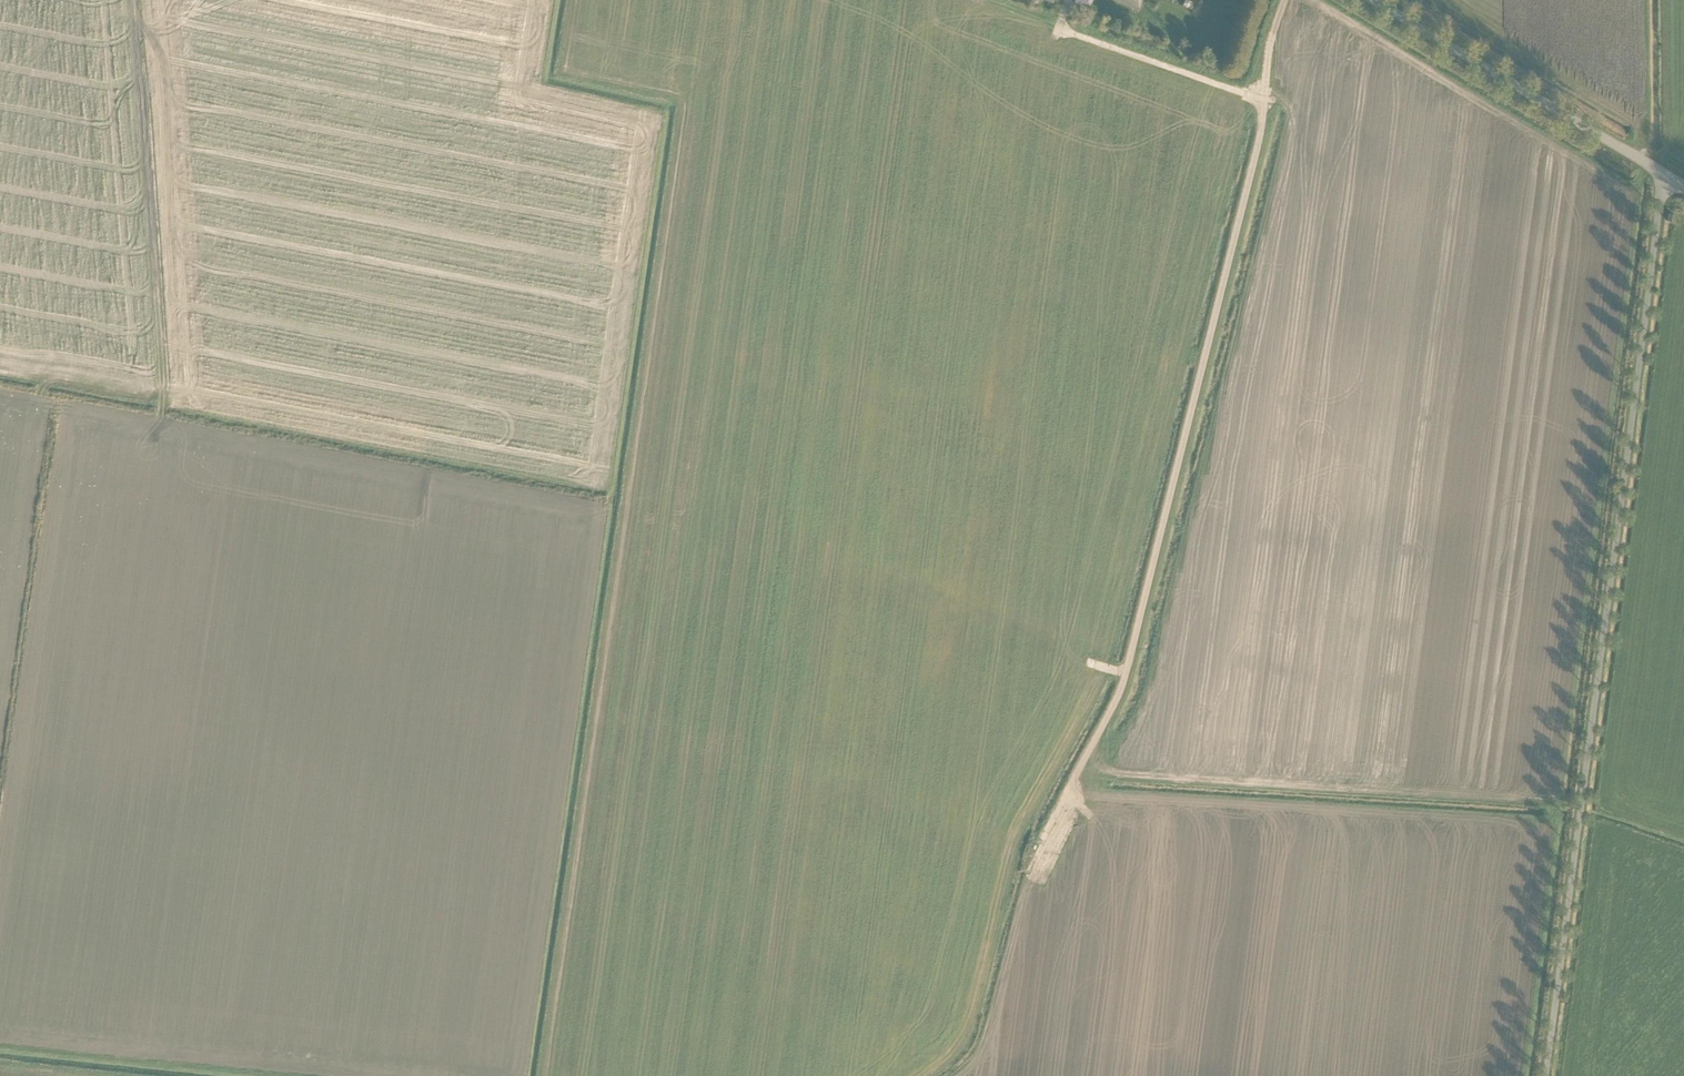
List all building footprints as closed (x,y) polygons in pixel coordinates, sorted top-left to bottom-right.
[(1138,10),(1142,0),(1115,0),(1138,10)]
